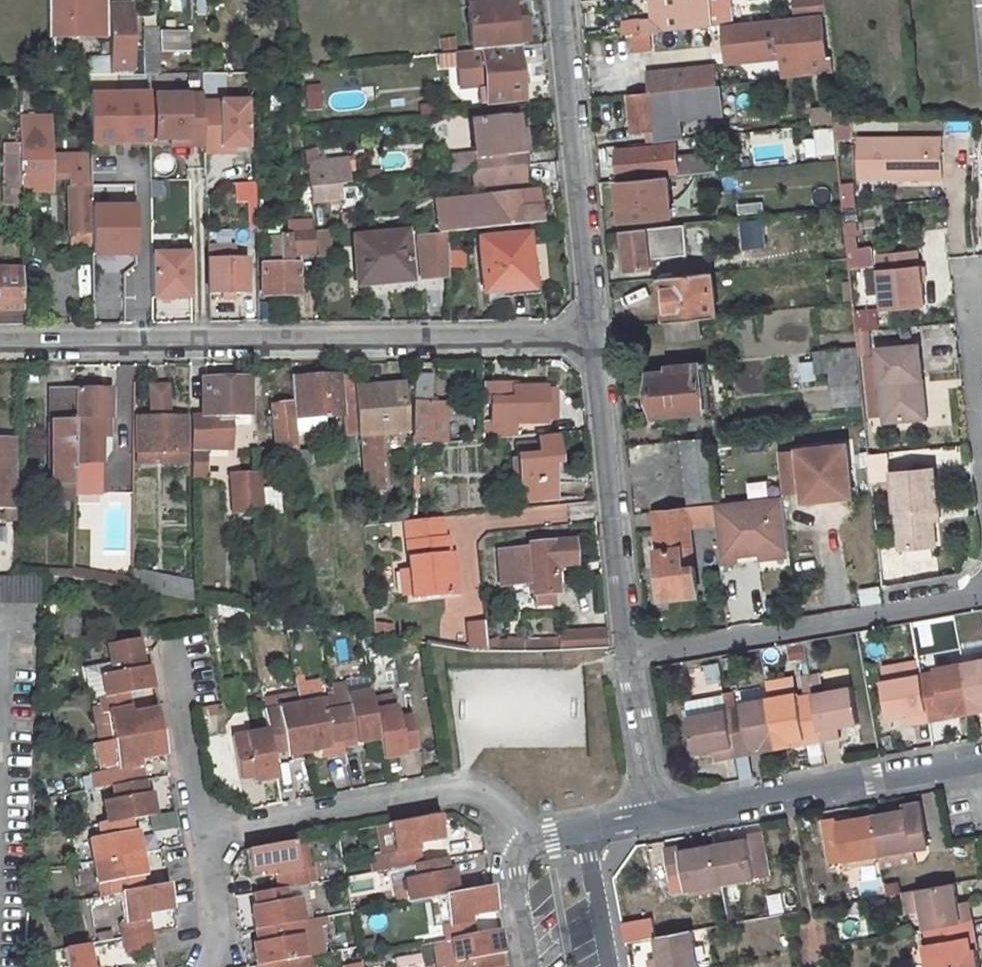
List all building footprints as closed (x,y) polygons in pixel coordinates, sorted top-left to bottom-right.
[(109,3),(108,0),(47,0),(47,35),(109,35),(109,3)] [(473,50),(516,46),(515,41),(513,20),(511,0),(467,0),(473,50)] [(719,0),(653,0),(655,20),(621,23),(622,34),(642,32),(722,24),(719,0)] [(132,72),(130,3),(109,3),(109,35),(110,73),(132,72)] [(811,74),(830,72),(828,57),(824,57),(819,13),(754,20),(757,49),(808,44),(811,74)] [(513,20),(515,41),(528,41),(525,19),(513,20)] [(159,28),(145,28),(146,58),(159,58),(159,28)] [(192,50),(191,28),(162,29),(163,51),(192,50)] [(434,42),(434,54),(437,54),(456,52),(458,52),(456,40),(434,42)] [(516,46),(473,50),(458,52),(456,52),(458,65),(460,87),(484,84),(485,87),(480,90),(481,102),(487,103),(524,100),(518,46),(516,46)] [(456,52),(437,54),(438,67),(458,65),(456,52)] [(686,67),(688,87),(713,84),(711,64),(686,67)] [(648,91),(628,93),(632,130),(652,128),(678,126),(677,117),(721,113),(718,84),(713,84),(688,87),(686,67),(646,71),(648,91)] [(148,93),(88,93),(89,144),(149,144),(148,93)] [(186,144),(204,143),(203,101),(203,93),(153,94),(154,138),(170,138),(186,138),(186,144)] [(248,101),(203,101),(204,143),(204,151),(220,151),(220,146),(249,146),(248,101)] [(831,106),(811,108),(813,124),(833,123),(831,106)] [(50,115),(19,115),(20,156),(20,188),(51,188),(51,172),(67,172),(68,247),(88,246),(88,200),(89,200),(89,197),(88,197),(87,152),(51,153),(50,115)] [(497,166),(522,164),(525,163),(522,131),(517,131),(516,116),(477,121),(478,135),(474,136),(477,169),(497,166)] [(678,126),(652,128),(653,141),(680,139),(678,126)] [(815,130),(819,155),(836,152),(833,129),(815,130)] [(942,138),(858,138),(858,179),(931,178),(931,155),(942,154),(942,138)] [(624,149),(627,176),(679,171),(676,145),(624,149)] [(615,151),(617,169),(619,178),(627,176),(624,149),(615,151)] [(346,201),(345,183),(354,182),(352,153),(312,156),(315,203),(346,201)] [(942,154),(931,155),(931,178),(942,178),(942,154)] [(6,163),(7,182),(0,182),(0,201),(21,201),(20,188),(20,156),(0,157),(0,163),(6,163)] [(523,176),(522,164),(497,166),(498,179),(523,176)] [(497,166),(477,169),(479,181),(498,179),(497,166)] [(619,182),(619,178),(617,169),(597,171),(598,184),(619,182)] [(699,173),(661,177),(662,187),(701,183),(699,173)] [(666,216),(662,187),(661,177),(619,182),(623,220),(666,216)] [(853,183),(838,183),(839,218),(853,218),(853,183)] [(454,232),(541,222),(538,190),(517,192),(517,194),(495,196),(450,201),(454,232)] [(134,208),(91,209),(91,257),(134,255),(134,208)] [(257,220),(256,230),(257,239),(266,239),(265,220),(257,220)] [(753,221),(734,223),(737,248),(756,246),(753,221)] [(648,248),(680,244),(677,225),(624,230),(628,268),(650,266),(648,248)] [(709,226),(709,240),(732,239),(731,226),(709,226)] [(295,228),(290,229),(290,233),(287,233),(288,251),(311,251),(309,233),(295,233),(295,228)] [(447,261),(447,247),(446,233),(416,237),(417,248),(417,251),(421,257),(424,260),(427,261),(434,263),(447,261)] [(478,240),(483,292),(486,292),(486,303),(504,302),(502,291),(533,288),(526,233),(478,240)] [(369,273),(390,271),(409,269),(406,237),(353,244),(354,251),(347,252),(349,273),(357,273),(358,275),(369,273)] [(463,267),(462,251),(455,251),(455,246),(447,247),(447,261),(447,268),(463,267)] [(174,254),(151,254),(151,297),(190,297),(190,248),(174,249),(174,254)] [(914,252),(876,255),(882,309),(922,305),(918,267),(916,267),(914,252)] [(245,294),(244,261),(228,261),(228,254),(221,254),(221,261),(208,261),(209,294),(221,294),(221,300),(230,300),(230,294),(245,294)] [(848,268),(847,257),(825,259),(827,269),(848,268)] [(298,296),(297,265),(262,266),(263,297),(298,296)] [(78,267),(80,297),(95,296),(93,266),(78,267)] [(22,324),(22,271),(0,271),(0,324),(22,324)] [(377,284),(391,282),(390,271),(369,273),(370,279),(377,284)] [(705,272),(677,275),(661,277),(665,322),(716,316),(711,272),(705,272)] [(846,342),(846,326),(809,329),(811,345),(846,342)] [(918,345),(877,349),(884,421),(919,418),(915,379),(921,378),(918,345)] [(705,362),(686,364),(649,368),(653,414),(701,411),(698,385),(707,384),(705,362)] [(799,382),(813,381),(812,364),(797,365),(799,382)] [(834,381),(837,381),(838,391),(835,391),(836,402),(858,400),(855,369),(833,371),(834,381)] [(428,375),(411,375),(411,445),(448,442),(445,400),(428,400),(428,375)] [(290,381),(292,403),(297,459),(309,459),(311,434),(305,434),(306,418),(340,417),(342,438),(355,436),(355,434),(351,389),(351,379),(338,380),(338,376),(297,377),(297,381),(290,381)] [(188,415),(189,495),(222,495),(222,513),(251,513),(251,519),(258,519),(258,513),(261,513),(249,378),(202,379),(203,415),(188,415)] [(921,378),(915,379),(919,418),(925,417),(921,378)] [(380,489),(376,431),(402,429),(398,384),(351,389),(355,434),(361,434),(364,489),(380,489)] [(698,385),(701,411),(653,414),(654,421),(710,415),(707,384),(698,385)] [(480,385),(479,402),(489,401),(489,421),(544,422),(544,389),(513,389),(513,390),(513,401),(504,401),(504,390),(504,386),(480,385)] [(145,390),(146,420),(162,420),(162,390),(145,390)] [(504,401),(513,401),(513,390),(504,390),(504,401)] [(98,493),(99,417),(107,417),(107,391),(74,391),(75,493),(98,493)] [(70,483),(72,393),(51,393),(50,483),(70,483)] [(297,459),(292,403),(268,405),(276,468),(298,466),(297,459)] [(134,420),(134,451),(181,451),(180,420),(162,420),(146,420),(134,420)] [(553,498),(550,462),(556,461),(554,438),(514,440),(520,502),(553,498)] [(704,438),(677,441),(685,508),(714,505),(704,438)] [(846,445),(777,452),(781,495),(801,493),(802,502),(821,501),(820,491),(850,488),(846,445)] [(869,474),(886,473),(884,454),(868,456),(869,474)] [(0,461),(0,514),(13,515),(12,460),(0,461)] [(930,507),(936,506),(933,467),(891,471),(898,549),(933,546),(931,520),(930,507)] [(266,488),(267,509),(283,508),(281,487),(266,488)] [(850,488),(820,491),(821,501),(851,498),(850,488)] [(786,550),(781,498),(714,505),(715,521),(719,557),(720,564),(736,561),(735,556),(759,553),(785,550),(786,550)] [(685,508),(653,511),(663,599),(698,595),(695,566),(691,566),(689,554),(682,555),(681,547),(669,548),(668,542),(676,541),(674,529),(690,527),(705,526),(705,522),(715,521),(714,505),(685,508)] [(440,517),(403,521),(408,570),(411,592),(411,597),(456,592),(454,568),(449,568),(447,555),(445,538),(442,538),(440,517)] [(693,554),(690,527),(674,529),(676,541),(668,542),(669,548),(681,547),(682,555),(689,554),(691,566),(695,566),(693,554)] [(530,583),(531,595),(533,594),(534,606),(554,605),(553,593),(555,593),(552,565),(572,564),(570,541),(527,545),(527,549),(496,552),(499,586),(530,583)] [(785,550),(759,553),(759,559),(786,556),(785,550)] [(411,592),(408,570),(399,571),(402,594),(411,592)] [(89,573),(75,571),(76,580),(87,581),(89,573)] [(137,591),(190,601),(190,582),(136,571),(137,581),(137,591)] [(89,573),(87,581),(137,591),(137,581),(89,572),(89,573)] [(877,587),(858,590),(860,605),(879,603),(877,587)] [(486,621),(468,622),(470,650),(489,650),(486,621)] [(605,631),(557,634),(557,638),(535,640),(536,651),(607,647),(605,631)] [(111,672),(100,674),(103,697),(129,692),(152,687),(150,672),(144,674),(140,653),(109,660),(111,672)] [(961,664),(970,715),(981,713),(981,660),(961,664)] [(882,682),(917,676),(914,663),(880,669),(882,682)] [(931,673),(919,676),(927,722),(943,720),(941,714),(954,712),(955,718),(970,715),(961,664),(931,668),(931,673)] [(836,726),(855,722),(849,687),(820,693),(817,673),(807,675),(810,695),(818,741),(832,739),(829,727),(836,726)] [(882,682),(879,682),(885,718),(904,714),(910,713),(912,725),(927,722),(919,676),(917,676),(882,682)] [(766,693),(793,690),(791,677),(764,680),(766,693)] [(300,690),(302,702),(320,698),(318,688),(300,690)] [(351,705),(337,708),(343,741),(361,738),(362,743),(378,740),(372,710),(368,689),(348,693),(351,705)] [(103,697),(99,698),(101,712),(107,711),(113,742),(161,733),(156,706),(142,709),(143,715),(133,716),(129,692),(103,697)] [(262,698),(264,709),(294,703),(292,692),(262,698)] [(393,693),(370,698),(372,710),(395,706),(393,693)] [(790,746),(789,741),(801,739),(802,744),(818,741),(810,695),(795,697),(794,693),(766,697),(775,748),(790,746)] [(714,696),(717,711),(726,710),(723,695),(714,696)] [(719,758),(734,755),(726,710),(717,711),(714,696),(685,701),(693,751),(712,749),(717,747),(719,758)] [(740,707),(726,710),(734,755),(749,753),(748,747),(760,746),(761,751),(775,748),(766,697),(740,702),(740,707)] [(302,702),(299,702),(308,752),(324,750),(323,745),(343,741),(337,708),(335,708),(335,704),(329,705),(331,709),(326,710),(323,698),(320,698),(302,702)] [(308,752),(299,702),(294,703),(264,709),(267,728),(272,754),(292,751),(293,756),(308,752)] [(395,706),(372,710),(378,740),(381,758),(396,756),(395,752),(416,748),(410,717),(398,718),(395,706)] [(941,714),(943,720),(955,718),(954,712),(941,714)] [(836,726),(829,727),(832,739),(838,738),(836,726)] [(272,754),(267,728),(233,734),(240,777),(260,775),(261,781),(277,778),(272,754)] [(145,781),(140,755),(149,753),(150,759),(165,756),(161,733),(113,742),(118,769),(112,771),(113,777),(104,779),(106,788),(112,787),(145,781)] [(737,780),(751,778),(747,757),(733,760),(737,780)] [(145,781),(112,787),(114,799),(104,801),(108,823),(132,819),(156,815),(153,800),(149,801),(145,781)] [(904,814),(872,820),(880,860),(912,855),(929,852),(922,807),(904,810),(904,814)] [(440,815),(391,824),(396,852),(379,855),(382,870),(416,864),(423,862),(418,837),(428,835),(429,841),(445,837),(440,815)] [(108,823),(99,825),(101,839),(89,841),(93,863),(142,853),(140,839),(135,839),(132,819),(108,823)] [(839,822),(822,825),(830,869),(880,860),(872,820),(840,826),(839,822)] [(747,843),(715,849),(722,889),(756,883),(754,871),(769,868),(763,835),(747,838),(747,843)] [(296,840),(248,849),(252,873),(266,871),(265,865),(275,863),(279,888),(288,887),(309,883),(306,868),(301,869),(297,845),(296,840)] [(970,843),(976,867),(981,865),(981,842),(981,840),(970,843)] [(297,845),(301,869),(306,868),(314,867),(310,843),(297,845)] [(680,851),(665,854),(670,886),(684,884),(686,895),(689,894),(720,889),(722,889),(715,849),(681,856),(680,851)] [(145,890),(141,870),(145,869),(142,853),(93,863),(97,886),(109,884),(111,896),(120,894),(145,890)] [(912,855),(880,860),(882,873),(914,867),(912,855)] [(423,862),(416,864),(418,876),(407,878),(410,899),(431,895),(445,892),(459,890),(456,877),(451,877),(448,857),(423,862)] [(756,883),(770,880),(769,868),(754,871),(756,883)] [(951,877),(914,884),(918,904),(921,923),(968,915),(966,899),(955,900),(954,896),(951,877)] [(316,917),(311,883),(309,883),(288,887),(290,899),(302,897),(306,919),(316,917)] [(477,932),(473,906),(482,905),(483,910),(498,907),(493,883),(459,890),(445,892),(450,922),(445,923),(447,937),(477,932)] [(899,886),(902,906),(918,904),(914,884),(899,886)] [(145,890),(120,894),(125,924),(120,925),(123,939),(153,933),(148,907),(156,906),(157,911),(173,908),(169,885),(145,890)] [(279,888),(256,893),(260,914),(255,915),(258,928),(288,922),(306,919),(302,897),(290,899),(288,887),(279,888)] [(692,910),(722,905),(720,889),(689,894),(692,910)] [(450,922),(445,892),(431,895),(436,924),(445,923),(450,922)] [(778,892),(763,896),(768,917),(783,914),(778,892)] [(367,953),(358,909),(351,910),(358,946),(359,954),(367,953)] [(346,911),(353,947),(358,946),(351,910),(346,911)] [(923,937),(920,939),(925,966),(976,958),(974,944),(969,945),(966,931),(971,930),(968,915),(921,923),(923,937)] [(288,922),(258,928),(262,949),(256,950),(259,964),(307,955),(303,933),(291,935),(288,922)] [(654,932),(658,951),(658,956),(648,958),(649,966),(686,966),(698,965),(691,926),(654,932)] [(437,939),(441,962),(470,958),(472,966),(490,966),(504,964),(500,945),(505,945),(502,927),(477,932),(447,937),(437,939)] [(303,933),(307,955),(310,955),(319,953),(315,931),(303,933)] [(153,933),(123,939),(126,954),(156,948),(153,933)] [(87,960),(92,959),(89,945),(66,949),(69,966),(88,966),(87,960)] [(424,953),(396,956),(397,966),(426,966),(424,953)] [(310,955),(307,955),(259,964),(260,966),(312,966),(310,955)] [(976,958),(925,966),(978,966),(976,958)]
